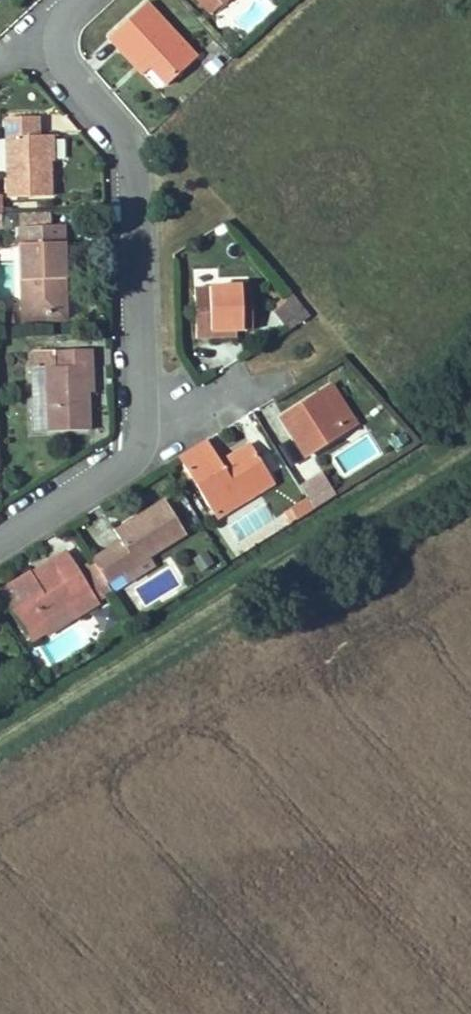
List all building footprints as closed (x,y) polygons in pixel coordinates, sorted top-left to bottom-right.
[(214,0),(193,0),(207,16),(219,6),(214,0)] [(195,59),(145,6),(108,40),(119,52),(127,45),(149,70),(166,88),(195,59)] [(149,70),(127,45),(119,52),(142,77),(149,70)] [(49,197),(47,136),(36,136),(36,118),(5,119),(8,199),(49,197)] [(63,277),(61,226),(17,228),(20,314),(57,314),(56,277),(63,277)] [(216,283),(216,269),(195,270),(195,283),(216,283)] [(64,321),(63,277),(56,277),(57,314),(20,314),(20,323),(64,321)] [(250,332),(248,288),(194,289),(195,342),(212,341),(211,333),(233,333),(250,332)] [(293,292),(272,308),(289,330),(310,314),(293,292)] [(233,340),(233,333),(211,333),(212,341),(233,340)] [(85,396),(84,371),(89,370),(89,353),(54,355),(54,370),(28,370),(29,435),(86,434),(85,396)] [(357,427),(334,389),(323,394),(342,425),(320,440),(324,447),(357,427)] [(342,425),(323,394),(281,420),(305,459),(324,447),(320,440),(342,425)] [(212,511),(270,477),(253,449),(223,467),(219,462),(208,441),(179,459),(212,511)] [(223,467),(253,449),(250,444),(219,462),(223,467)] [(336,500),(320,477),(300,490),(315,513),(336,500)] [(149,559),(187,536),(166,502),(138,520),(140,525),(119,537),(123,544),(109,552),(122,576),(128,585),(154,569),(149,559)] [(119,537),(140,525),(138,520),(116,533),(119,537)] [(122,576),(109,552),(92,563),(105,586),(122,576)] [(76,604),(71,595),(88,586),(68,554),(52,564),(56,569),(37,581),(34,575),(33,574),(1,594),(25,634),(43,623),(76,604)] [(37,581),(56,569),(52,564),(34,575),(37,581)] [(76,604),(93,594),(88,586),(71,595),(76,604)] [(50,634),(99,605),(93,594),(76,604),(43,623),(49,632),(50,634)] [(31,644),(49,632),(43,623),(25,634),(31,644)]
